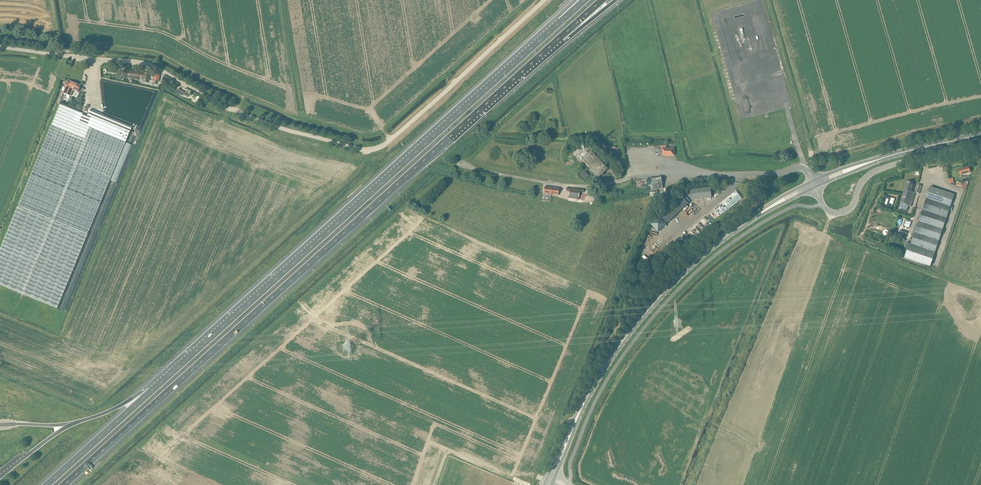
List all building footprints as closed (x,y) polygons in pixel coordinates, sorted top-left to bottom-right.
[(148,83),(148,80),(149,74),(124,71),(123,78),(143,80),(143,83),(148,83)] [(78,93),(80,86),(68,81),(63,94),(70,97),(73,91),(78,93)] [(0,249),(0,285),(57,308),(110,180),(125,142),(131,127),(89,110),(86,115),(59,104),(0,249)] [(125,143),(110,180),(116,182),(131,145),(125,143)] [(599,178),(608,169),(591,151),(582,160),(599,178)] [(959,176),(970,173),(968,168),(958,170),(959,176)] [(662,188),(661,178),(651,179),(651,180),(646,180),(647,185),(651,184),(652,190),(651,190),(652,194),(657,193),(657,189),(662,188)] [(968,182),(965,181),(965,182),(963,181),(962,184),(957,182),(955,186),(966,190),(968,182)] [(915,193),(912,192),(914,185),(913,185),(913,184),(906,182),(902,194),(898,208),(902,209),(901,212),(905,214),(906,211),(907,211),(908,206),(911,207),(912,207),(913,203),(912,203),(915,193)] [(558,196),(559,189),(544,187),(543,194),(558,196)] [(906,243),(903,251),(908,252),(906,258),(930,267),(954,195),(930,187),(927,197),(921,195),(919,201),(925,203),(911,244),(906,243)] [(691,201),(711,198),(710,188),(690,191),(691,201)] [(579,199),(580,192),(569,190),(569,198),(579,199)] [(885,196),(881,206),(888,208),(891,198),(885,196)] [(667,224),(688,204),(683,198),(662,218),(667,224)] [(658,233),(666,225),(658,217),(650,225),(658,233)]
